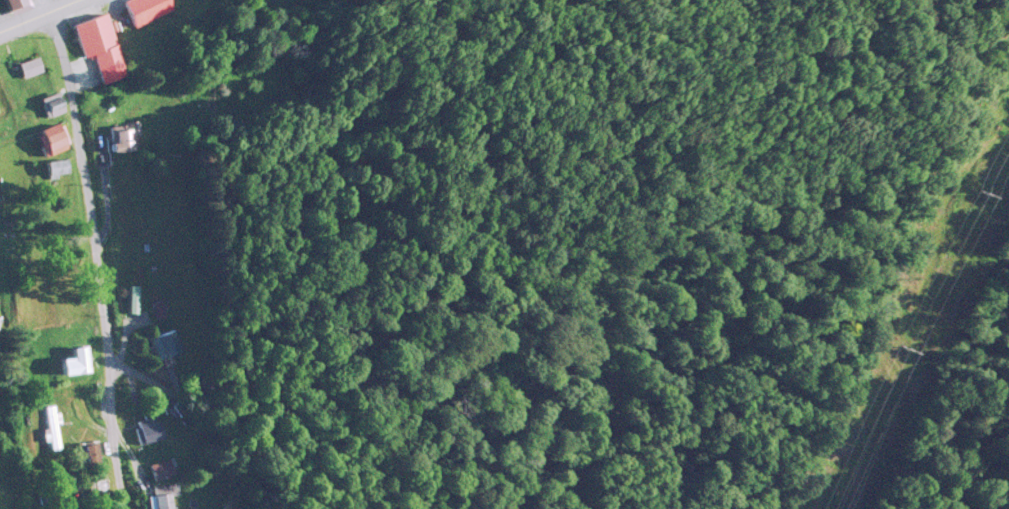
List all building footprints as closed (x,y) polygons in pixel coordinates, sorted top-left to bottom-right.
[(7,12),(29,4),(27,0),(2,0),(7,12)] [(169,0),(122,0),(134,25),(173,8),(169,0)] [(82,55),(92,52),(102,82),(126,74),(104,11),(71,22),(82,55)] [(43,69),(38,55),(18,61),(23,76),(43,69)] [(47,115),(64,108),(57,90),(40,96),(47,115)] [(44,154),(65,146),(56,122),(35,130),(44,154)] [(110,124),(110,149),(131,149),(131,124),(110,124)] [(45,160),(47,174),(67,170),(65,157),(45,160)] [(127,310),(134,311),(136,285),(129,284),(127,310)] [(165,314),(160,298),(151,301),(156,317),(165,314)] [(155,359),(180,348),(171,327),(146,338),(155,359)] [(87,370),(84,344),(70,346),(71,356),(59,358),(61,373),(87,370)] [(42,405),(49,449),(61,447),(54,403),(42,405)] [(140,441),(162,436),(156,411),(134,416),(140,441)] [(108,496),(102,473),(101,473),(93,441),(79,444),(91,500),(108,496)] [(148,462),(153,478),(177,471),(172,455),(148,462)] [(179,491),(178,483),(154,484),(154,493),(148,493),(149,508),(171,508),(171,492),(179,491)]
